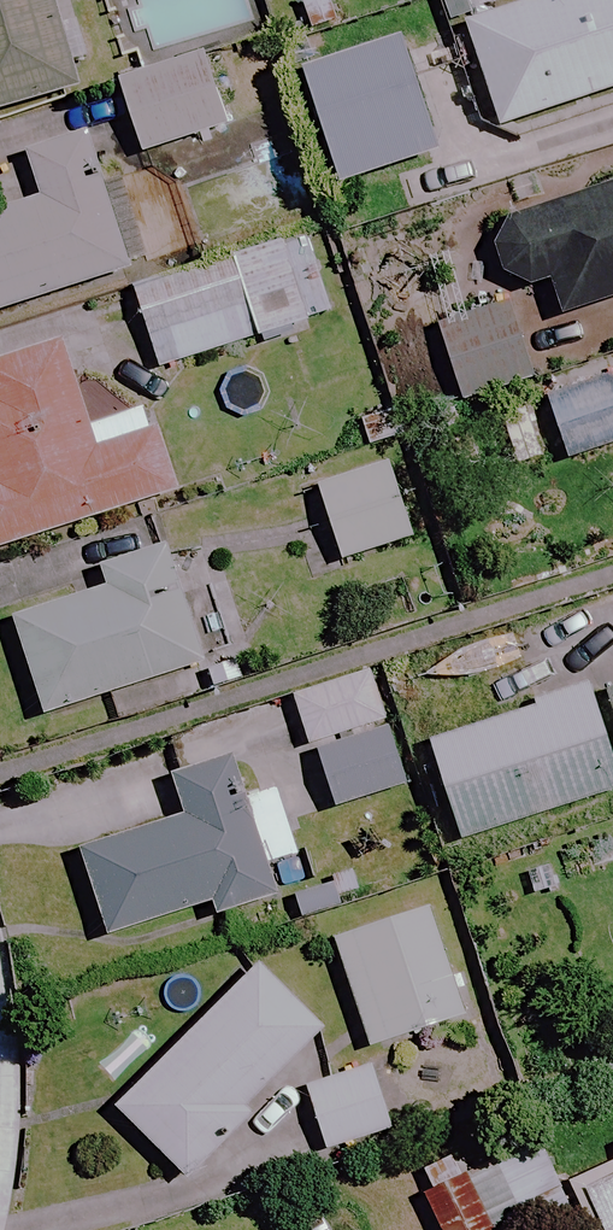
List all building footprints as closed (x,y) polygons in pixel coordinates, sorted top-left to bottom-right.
[(47,0),(0,0),(0,113),(74,92),(47,0)] [(464,25),(499,129),(612,91),(612,0),(538,0),(464,25)] [(437,161),(399,43),(291,78),(328,196),(437,161)] [(228,127),(202,53),(116,82),(142,156),(228,127)] [(88,133),(26,152),(41,201),(0,214),(0,313),(131,272),(88,133)] [(493,229),(512,291),(549,279),(561,315),(612,299),(612,190),(493,229)] [(332,260),(322,230),(132,293),(158,372),(329,315),(313,266),(332,260)] [(529,381),(506,305),(436,326),(459,402),(529,381)] [(62,347),(0,366),(0,551),(175,495),(156,436),(96,455),(62,347)] [(611,371),(544,389),(563,461),(612,448),(612,380),(611,371)] [(414,540),(390,464),(317,487),(341,563),(414,540)] [(201,667),(155,521),(102,538),(117,587),(14,620),(44,717),(201,667)] [(405,789),(368,672),(296,695),(332,811),(405,789)] [(601,695),(612,732),(612,691),(601,695)] [(612,794),(582,697),(430,746),(461,843),(612,794)] [(240,798),(228,760),(172,778),(186,822),(79,856),(106,939),(210,906),(215,920),(275,900),(265,868),(298,858),(275,787),(240,798)] [(465,1018),(426,910),(331,944),(370,1052),(465,1018)] [(320,1032),(257,968),(114,1109),(186,1181),(252,1116),(244,1108),(320,1032)] [(391,1125),(373,1067),(305,1088),(322,1146),(391,1125)] [(575,1183),(598,1229),(612,1229),(612,1165),(575,1183)]
